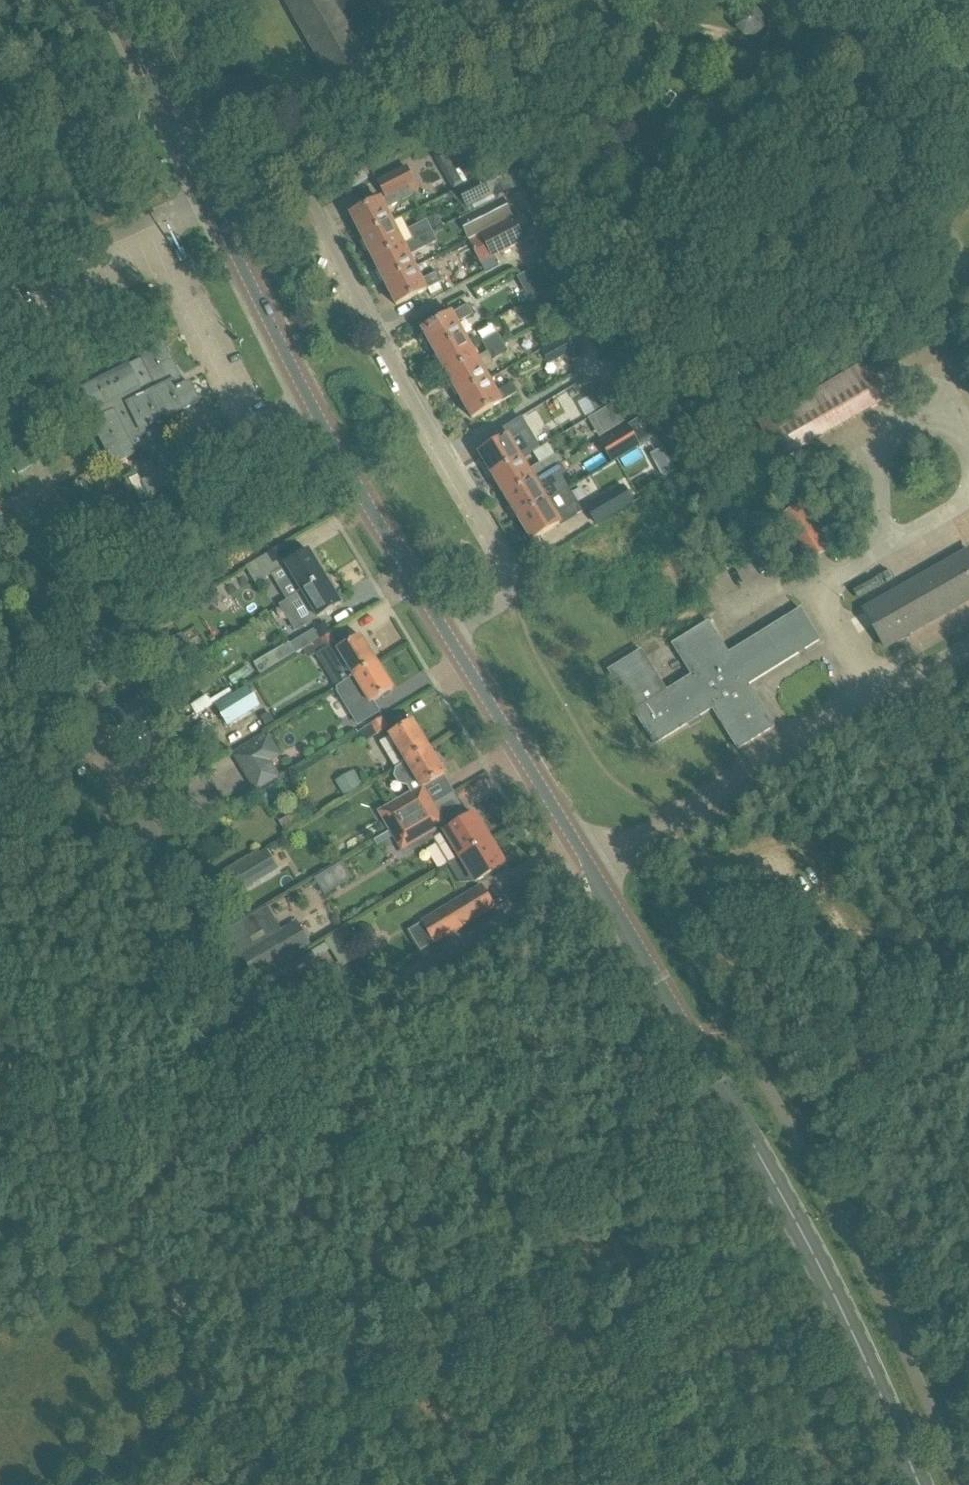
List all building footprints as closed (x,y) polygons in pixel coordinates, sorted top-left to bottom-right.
[(64,0),(43,0),(47,9),(65,0),(64,0)] [(339,94),(375,74),(355,39),(376,28),(360,0),(287,0),(339,94)] [(738,18),(737,28),(744,36),(755,36),(762,29),(763,19),(756,11),(745,11),(738,18)] [(469,137),(449,148),(466,178),(486,167),(469,137)] [(435,160),(437,174),(456,172),(455,157),(435,160)] [(386,198),(351,215),(362,238),(394,222),(387,209),(413,196),(409,187),(416,183),(412,176),(422,170),(423,165),(420,159),(377,181),(386,198)] [(496,194),(500,192),(511,186),(502,168),(468,187),(477,206),(497,196),(496,194)] [(506,214),(497,196),(477,206),(480,211),(461,221),(469,237),(490,226),(489,223),(506,214)] [(427,223),(426,221),(409,230),(414,240),(431,231),(427,223)] [(515,221),(482,237),(493,259),(526,243),(515,221)] [(362,238),(373,261),(405,244),(394,222),(362,238)] [(405,244),(373,261),(385,285),(417,269),(409,254),(436,241),(431,231),(414,240),(405,244)] [(417,269),(385,285),(396,307),(443,283),(438,272),(422,280),(417,269)] [(571,304),(562,287),(551,293),(560,311),(571,304)] [(468,305),(422,331),(435,353),(465,336),(458,324),(473,315),(468,305)] [(141,352),(78,384),(90,409),(94,407),(98,416),(92,419),(113,461),(137,449),(136,449),(142,446),(150,463),(156,460),(162,472),(140,482),(148,498),(196,475),(189,460),(181,463),(161,423),(200,403),(190,384),(183,388),(179,380),(181,379),(158,334),(137,345),(141,352)] [(498,334),(482,343),(488,352),(504,343),(498,334)] [(571,335),(544,350),(551,363),(564,355),(569,363),(582,356),(571,335)] [(465,336),(435,353),(447,375),(478,358),(465,336)] [(504,343),(488,352),(493,361),(509,352),(504,343)] [(478,358),(447,375),(460,397),(490,380),(478,358)] [(864,361),(757,423),(780,463),(887,401),(864,361)] [(490,380),(460,397),(472,419),(518,393),(512,383),(497,392),(490,380)] [(598,387),(586,394),(597,413),(608,406),(598,387)] [(614,404),(589,419),(600,438),(625,423),(614,404)] [(509,436),(479,454),(491,474),(522,457),(540,446),(523,415),(504,426),(509,436)] [(21,426),(2,436),(6,443),(13,439),(18,448),(8,453),(20,475),(41,464),(21,426)] [(627,427),(609,438),(620,457),(638,447),(627,427)] [(522,457),(491,474),(505,498),(561,465),(555,455),(530,470),(522,457)] [(561,465),(505,498),(517,519),(547,501),(540,489),(566,474),(561,465)] [(618,511),(634,502),(633,499),(624,485),(587,507),(597,524),(598,523),(618,511)] [(547,501),(517,519),(530,541),(576,514),(563,492),(548,501),(547,501)] [(803,504),(782,516),(808,563),(830,550),(803,504)] [(278,547),(258,559),(265,570),(285,558),(278,547)] [(308,551),(285,565),(301,592),(325,578),(308,551)] [(864,611),(885,648),(968,600),(968,552),(864,611)] [(203,571),(193,576),(201,590),(211,584),(203,571)] [(301,592),(289,600),(305,626),(341,604),(325,578),(301,592)] [(613,667),(608,671),(655,745),(687,724),(686,722),(691,718),(693,721),(712,709),(738,750),(740,748),(774,727),(748,686),(820,640),(800,610),(729,655),(708,623),(672,646),(691,676),(669,691),(642,649),(613,667)] [(307,634),(292,643),(298,653),(304,649),(309,647),(331,633),(325,623),(307,634)] [(331,633),(309,647),(314,656),(337,642),(331,633)] [(361,637),(337,651),(353,678),(377,663),(361,637)] [(377,663),(353,678),(369,705),(393,690),(377,663)] [(249,687),(216,707),(228,727),(261,707),(249,687)] [(166,709),(153,689),(114,713),(126,733),(166,709)] [(370,725),(358,732),(364,742),(377,735),(389,728),(383,717),(382,717),(370,725)] [(412,722),(380,742),(396,768),(429,749),(412,722)] [(265,734),(231,755),(255,794),(280,778),(271,764),(281,757),(268,737),(267,737),(265,734)] [(396,768),(393,770),(394,771),(395,770),(394,778),(398,784),(406,786),(407,786),(412,795),(445,775),(429,749),(396,768)] [(354,771),(336,781),(345,797),(363,786),(354,771)] [(274,785),(261,793),(267,803),(280,795),(274,785)] [(425,793),(382,820),(390,832),(433,806),(425,793)] [(433,806),(390,832),(401,850),(444,824),(433,806)] [(303,808),(280,822),(286,833),(309,818),(303,808)] [(445,831),(433,838),(434,841),(449,864),(447,865),(448,866),(460,859),(460,860),(452,865),(460,879),(469,874),(475,884),(505,865),(474,816),(446,833),(445,831)] [(344,862),(315,879),(325,896),(354,879),(344,862)] [(220,877),(231,896),(254,883),(243,864),(220,877)] [(484,885),(410,931),(422,952),(497,906),(484,885)] [(373,938),(375,932),(371,925),(363,923),(355,927),(353,933),(354,939),(361,943),(367,943),(373,938)] [(283,932),(243,955),(256,978),(309,947),(296,924),(283,932)]
